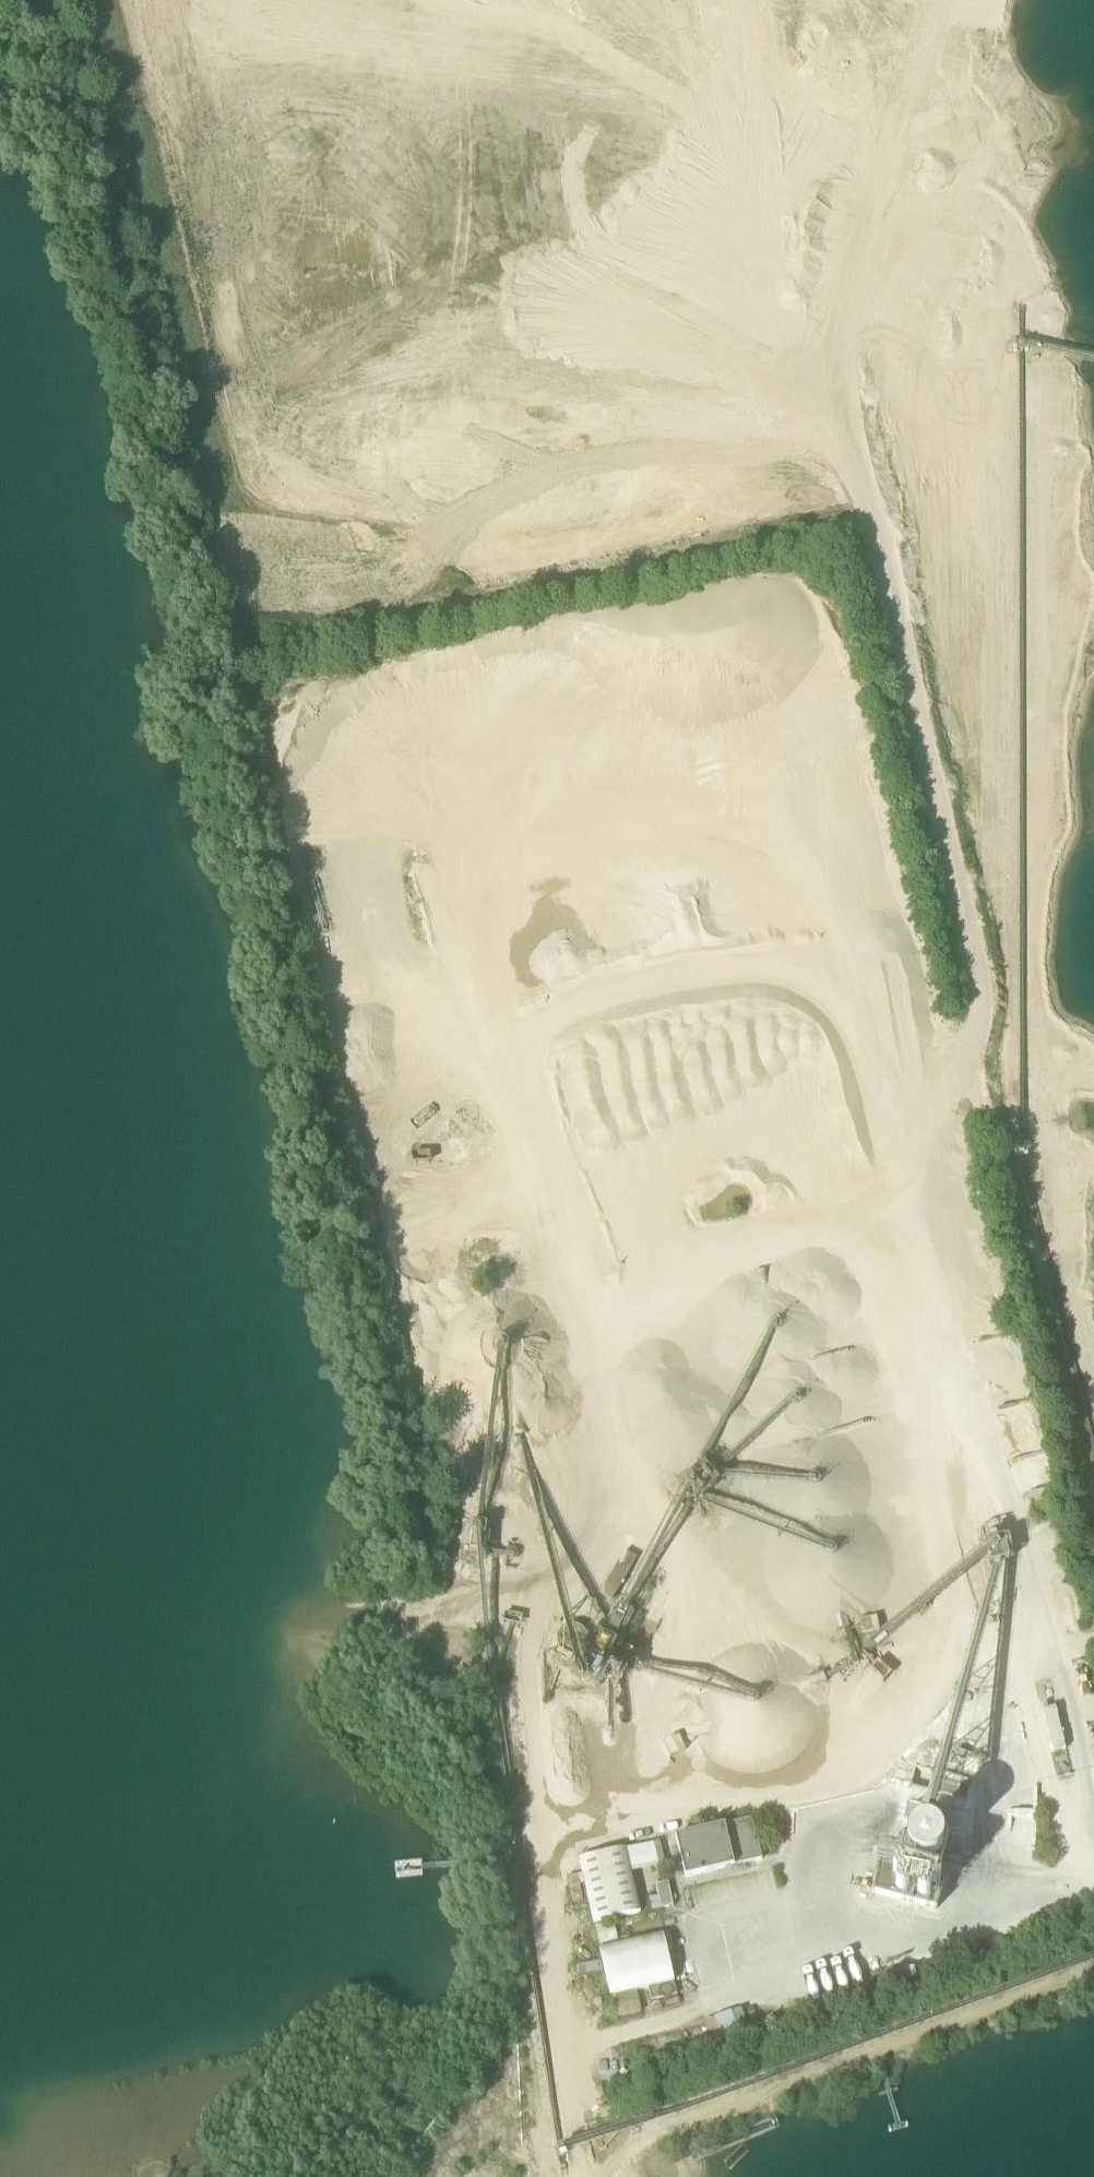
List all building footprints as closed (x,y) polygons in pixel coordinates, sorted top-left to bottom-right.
[(601,1594),(612,1601),(636,1559),(625,1553),(601,1594)] [(860,1621),(863,1634),(880,1630),(877,1618),(860,1621)] [(1043,1711),(1053,1753),(1066,1750),(1056,1708),(1043,1711)] [(1038,1800),(1018,1799),(1018,1818),(1037,1818),(1038,1800)] [(753,1820),(725,1826),(676,1838),(686,1879),(735,1867),(762,1861),(753,1820)] [(901,1865),(939,1875),(949,1838),(911,1828),(901,1865)] [(660,1842),(626,1850),(632,1874),(665,1867),(660,1842)] [(579,1861),(594,1925),(641,1914),(632,1874),(626,1850),(579,1861)] [(873,1894),(937,1910),(944,1884),(880,1868),(873,1894)] [(656,1886),(661,1910),(674,1907),(668,1883),(656,1886)] [(595,1929),(600,1950),(620,1946),(615,1924),(595,1929)] [(605,1972),(611,1997),(637,1991),(649,1988),(675,1982),(664,1935),(620,1946),(600,1950),(602,1962),(605,1972)] [(605,1972),(602,1962),(577,1967),(580,1978),(605,1972)] [(914,1969),(887,1972),(889,1983),(916,1979),(914,1969)] [(675,1982),(649,1988),(652,2002),(678,1996),(675,1982)] [(637,1991),(611,1997),(615,2019),(642,2013),(637,1991)] [(741,2009),(703,2022),(712,2047),(750,2034),(741,2009)]
